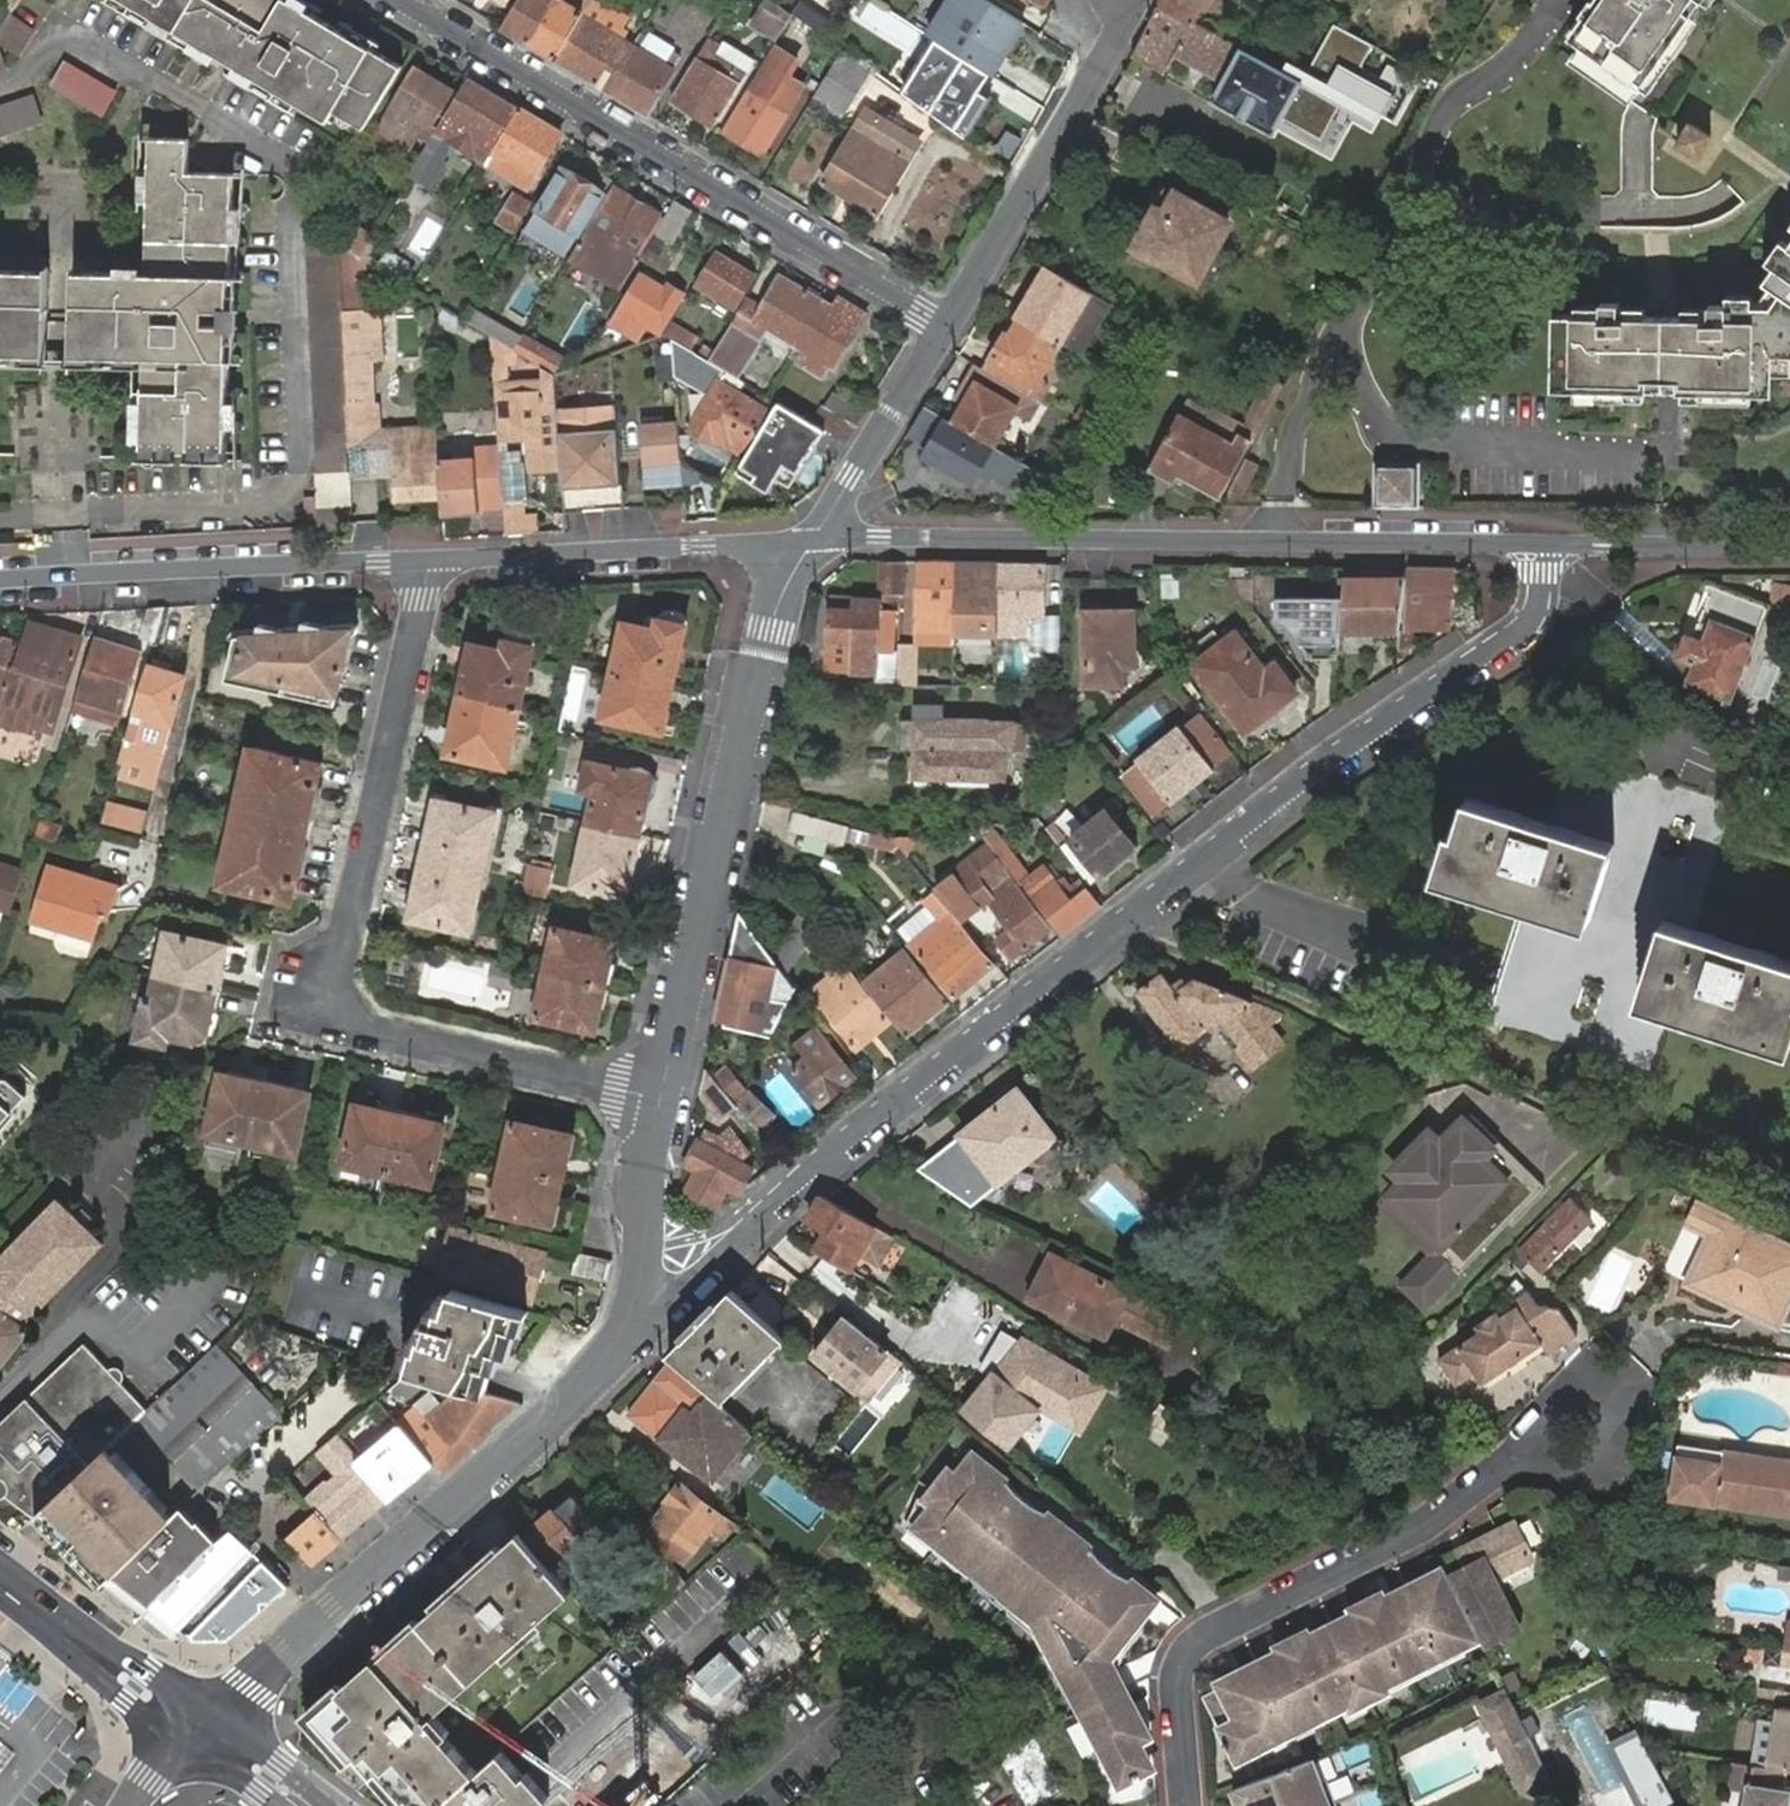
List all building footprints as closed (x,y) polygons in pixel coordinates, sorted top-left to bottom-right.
[(130,0),(115,0),(130,10),(134,3),(130,0)] [(403,66),(373,49),(344,31),(316,13),(293,0),(244,0),(130,0),(134,3),(139,5),(131,17),(143,24),(151,13),(155,15),(175,27),(237,65),(257,76),(261,79),(255,91),(267,98),(273,86),(278,89),(298,101),(329,120),(335,110),(366,128),(403,66)] [(316,13),(319,7),(308,0),(293,0),(316,13)] [(528,44),(556,0),(520,0),(502,28),(528,44)] [(554,59),(581,15),(582,13),(560,0),(556,0),(528,44),(554,59)] [(589,3),(591,0),(560,0),(582,13),(589,3)] [(731,0),(707,0),(724,11),(731,0)] [(778,38),(787,24),(793,14),(772,0),(771,0),(755,25),(778,38)] [(1025,26),(983,0),(950,0),(928,36),(936,41),(990,74),(994,77),(1025,26)] [(1157,7),(1193,25),(1201,8),(1206,11),(1211,0),(1161,0),(1157,7)] [(1582,20),(1592,27),(1570,59),(1632,102),(1702,0),(1595,0),(1582,20)] [(554,59),(606,89),(633,47),(624,41),(628,35),(622,31),(626,25),(589,3),(582,13),(581,15),(554,59)] [(1209,98),(1213,100),(1273,133),(1282,121),(1304,81),(1300,79),(1242,49),(1241,50),(1194,26),(1193,25),(1157,7),(1133,56),(1167,74),(1176,57),(1219,81),(1209,98)] [(16,54),(33,28),(11,13),(0,30),(0,43),(16,54)] [(171,33),(175,27),(155,15),(152,22),(171,33)] [(1331,22),(1300,79),(1304,81),(1282,121),(1317,140),(1333,111),(1369,130),(1376,117),(1392,126),(1421,73),(1386,55),(1376,73),(1363,66),(1374,46),(1331,22)] [(344,31),(373,49),(378,42),(347,24),(344,31)] [(606,89),(647,114),(673,70),(641,51),(648,39),(641,34),(633,47),(606,89)] [(650,35),(648,39),(641,51),(673,70),(681,57),(671,51),(673,48),(650,35)] [(707,39),(671,98),(715,125),(747,74),(715,55),(720,47),(707,39)] [(990,74),(936,41),(904,94),(956,132),(990,74)] [(715,55),(747,74),(753,63),(721,45),(720,47),(715,55)] [(843,49),(812,99),(843,118),(872,70),(871,69),(843,49)] [(257,76),(237,65),(233,72),(253,83),(257,76)] [(435,132),(438,128),(434,125),(454,91),(415,67),(387,116),(379,129),(411,148),(419,134),(430,141),(435,132)] [(520,108),(468,77),(438,128),(435,132),(487,162),(520,108)] [(757,98),(767,82),(758,77),(724,132),(762,155),(786,116),(757,98)] [(795,100),(767,82),(757,98),(786,116),(795,100)] [(294,108),(298,101),(278,89),(274,96),(294,108)] [(562,132),(520,108),(487,162),(528,188),(562,132)] [(866,111),(823,184),(876,215),(920,142),(866,111)] [(1663,144),(1698,167),(1717,137),(1682,115),(1663,144)] [(205,308),(231,308),(233,172),(188,171),(189,137),(150,137),(148,238),(160,239),(160,260),(134,284),(114,283),(115,271),(74,270),(74,312),(93,312),(92,342),(92,354),(113,355),(113,342),(124,343),(157,344),(156,377),(156,388),(145,388),(144,448),(189,449),(189,457),(227,458),(230,324),(204,323),(205,308)] [(562,168),(519,241),(561,265),(603,192),(592,186),(579,178),(562,168)] [(589,231),(587,229),(580,242),(621,267),(625,261),(630,264),(660,214),(616,187),(589,231)] [(1139,244),(1135,250),(1154,261),(1158,254),(1199,277),(1230,222),(1179,193),(1177,196),(1167,213),(1159,208),(1153,218),(1139,244)] [(529,205),(514,195),(497,222),(514,232),(529,205)] [(692,210),(675,200),(656,232),(672,242),(692,210)] [(338,246),(305,227),(317,472),(329,471),(352,470),(348,403),(344,343),(338,246)] [(1780,292),(1789,299),(1789,244),(1765,281),(1780,292)] [(352,470),(329,471),(332,521),(354,520),(351,481),(351,475),(380,473),(380,467),(394,466),(394,478),(396,499),(442,496),(440,461),(438,431),(393,434),(393,432),(377,434),(375,401),(373,360),(385,360),(383,339),(372,340),(370,312),(368,263),(359,258),(338,246),(344,343),(348,403),(352,470)] [(756,276),(715,251),(696,282),(737,307),(756,276)] [(1058,342),(1060,344),(1062,342),(1073,348),(1074,348),(1075,348),(1076,348),(1077,348),(1078,348),(1079,347),(1080,347),(1089,339),(1097,329),(1102,316),(1105,305),(1105,304),(1105,302),(1104,302),(1104,301),(1104,300),(1103,299),(1102,299),(1091,293),(1092,292),(1048,267),(1016,318),(1021,321),(1058,342)] [(9,340),(9,352),(47,354),(49,269),(9,269),(8,281),(0,280),(0,340),(9,340)] [(665,289),(641,274),(612,323),(638,340),(648,324),(661,333),(685,294),(668,284),(665,289)] [(762,307),(745,299),(709,360),(725,370),(736,376),(758,338),(765,327),(794,346),(821,299),(780,275),(762,307)] [(1665,316),(1663,389),(1682,390),(1770,393),(1770,374),(1789,375),(1789,299),(1780,292),(1772,305),(1758,305),(1710,304),(1710,317),(1683,316),(1665,316)] [(834,307),(821,299),(794,346),(805,352),(800,361),(798,362),(821,376),(828,365),(834,369),(861,323),(855,318),(860,310),(840,297),(834,307)] [(1663,389),(1665,316),(1647,316),(1620,315),(1621,302),(1602,302),(1602,315),(1577,314),(1574,386),(1645,389),(1663,389)] [(230,324),(231,308),(205,308),(204,323),(230,324)] [(491,324),(468,309),(462,318),(492,336),(491,324)] [(866,313),(860,310),(855,318),(861,323),(866,313)] [(382,311),(370,312),(372,340),(383,339),(382,311)] [(93,312),(74,312),(73,354),(92,354),(92,342),(93,312)] [(1058,342),(1021,321),(1010,338),(1006,335),(994,356),(986,370),(992,373),(1043,403),(1048,395),(1044,385),(1036,381),(1058,342)] [(697,338),(671,323),(664,334),(676,341),(691,350),(697,338)] [(789,355),(794,346),(765,327),(758,338),(788,356),(789,355)] [(505,344),(492,336),(499,430),(525,428),(526,446),(559,444),(556,412),(554,378),(543,379),(507,381),(505,344)] [(540,349),(522,338),(515,349),(532,360),(540,349)] [(709,360),(691,350),(676,341),(676,353),(679,377),(711,393),(725,370),(709,360)] [(124,343),(156,377),(157,344),(124,343)] [(805,352),(794,346),(789,355),(800,361),(805,352)] [(660,385),(679,384),(679,377),(676,353),(658,355),(660,385)] [(736,376),(725,370),(711,393),(690,428),(713,441),(714,439),(727,446),(731,440),(749,451),(773,413),(739,392),(745,382),(736,376)] [(977,384),(955,422),(960,426),(995,446),(1016,407),(1035,417),(1043,403),(992,373),(983,388),(977,384)] [(1205,429),(1180,476),(1222,498),(1251,443),(1254,439),(1283,384),(1269,377),(1260,395),(1257,394),(1244,416),(1247,416),(1243,423),(1237,435),(1236,434),(1231,444),(1205,429)] [(823,405),(813,422),(829,432),(846,442),(864,412),(834,394),(826,407),(823,405)] [(829,432),(813,422),(783,406),(743,474),(774,491),(791,463),(805,471),(829,432)] [(623,483),(617,408),(556,412),(559,444),(561,483),(581,482),(581,486),(623,483)] [(1217,408),(1205,429),(1231,444),(1236,434),(1237,435),(1243,423),(1217,408)] [(1045,475),(943,419),(921,461),(974,490),(980,479),(997,488),(1004,475),(1035,492),(1045,475)] [(646,485),(683,482),(678,421),(647,424),(650,455),(644,455),(646,485)] [(641,424),(644,455),(650,455),(647,424),(641,424)] [(476,472),(501,470),(500,454),(499,448),(475,449),(476,459),(476,472)] [(504,507),(503,503),(501,470),(476,472),(476,459),(475,449),(467,450),(468,459),(456,460),(440,461),(442,496),(443,515),(480,512),(479,509),(504,507)] [(455,450),(456,460),(468,459),(467,450),(467,449),(455,450)] [(506,535),(525,533),(523,502),(519,452),(500,454),(501,470),(503,503),(504,507),(506,535)] [(1260,465),(1247,459),(1230,491),(1229,492),(1242,499),(1260,465)] [(1375,506),(1419,506),(1419,463),(1375,464),(1375,506)] [(351,475),(351,481),(394,478),(394,466),(380,467),(380,473),(351,475)] [(329,471),(317,472),(319,522),(332,521),(329,471)] [(616,484),(568,489),(571,509),(618,503),(616,484)] [(904,560),(882,560),(882,593),(884,593),(884,603),(901,604),(901,603),(901,593),(904,594),(904,560)] [(955,560),(919,560),(918,633),(943,633),(944,643),(955,643),(955,560)] [(955,560),(955,643),(964,644),(964,633),(997,634),(998,562),(955,560)] [(1044,562),(998,562),(997,634),(997,674),(996,686),(1015,687),(1015,651),(1059,651),(1061,621),(1043,621),(1044,562)] [(1439,568),(1411,568),(1405,628),(1450,628),(1451,611),(1436,610),(1439,568)] [(1451,611),(1454,568),(1439,568),(1436,610),(1451,611)] [(1405,578),(1345,579),(1340,630),(1400,629),(1405,578)] [(1669,675),(1684,688),(1721,720),(1729,699),(1731,699),(1756,636),(1768,607),(1708,583),(1705,591),(1711,593),(1694,636),(1686,633),(1669,675)] [(833,597),(827,668),(876,671),(877,648),(893,649),(894,634),(895,634),(897,612),(881,610),(881,600),(833,597)] [(166,607),(149,608),(140,637),(156,642),(166,607)] [(625,621),(613,672),(673,685),(687,621),(687,620),(688,618),(687,616),(687,615),(686,614),(685,612),(685,611),(684,611),(683,610),(683,609),(681,609),(680,609),(671,607),(670,607),(669,607),(668,607),(667,607),(666,607),(665,608),(664,608),(663,608),(662,610),(661,610),(661,612),(660,612),(660,613),(660,614),(659,614),(659,616),(656,628),(645,626),(631,622),(625,621)] [(1085,612),(1086,686),(1122,685),(1122,672),(1122,666),(1129,665),(1135,665),(1134,611),(1114,612),(1085,612)] [(17,669),(11,666),(1,698),(37,709),(32,723),(53,730),(82,639),(31,623),(17,669)] [(227,679),(336,704),(354,628),(237,635),(227,679)] [(462,693),(520,706),(535,642),(535,641),(535,640),(535,639),(535,638),(535,637),(534,637),(534,635),(533,633),(532,633),(531,632),(531,631),(530,630),(529,630),(528,630),(527,630),(520,629),(520,628),(519,628),(518,628),(517,628),(516,628),(515,628),(514,628),(513,629),(512,630),(511,631),(510,631),(509,632),(509,633),(508,634),(508,635),(508,636),(507,639),(505,650),(494,648),(473,643),(462,693)] [(1412,632),(1400,631),(1399,641),(1398,645),(1410,646),(1412,632)] [(1195,665),(1246,730),(1295,691),(1286,678),(1274,665),(1265,671),(1261,666),(1235,633),(1195,665)] [(143,651),(96,636),(77,697),(123,712),(124,712),(143,651)] [(18,644),(0,638),(0,702),(1,698),(11,666),(18,644)] [(900,643),(898,684),(917,684),(918,644),(900,643)] [(155,659),(153,665),(168,670),(170,663),(155,659)] [(160,771),(158,770),(164,750),(173,723),(187,676),(172,672),(168,670),(153,665),(148,665),(134,712),(126,738),(120,758),(116,773),(155,786),(160,771)] [(794,671),(792,681),(823,683),(823,673),(794,671)] [(673,685),(613,672),(603,716),(659,729),(661,721),(663,710),(667,711),(673,685)] [(1025,716),(1040,717),(1041,687),(1025,687),(1025,716)] [(507,765),(520,706),(462,693),(455,725),(462,727),(456,754),(507,765)] [(123,712),(77,697),(74,709),(120,723),(123,712)] [(0,702),(0,716),(31,726),(32,723),(37,709),(1,698),(0,702)] [(1231,752),(1200,711),(1123,775),(1155,814),(1187,788),(1199,779),(1231,752)] [(914,780),(1006,781),(1008,767),(1010,751),(1015,750),(1024,751),(1028,723),(984,722),(984,720),(939,719),(939,714),(912,714),(912,721),(899,720),(898,749),(908,749),(915,749),(914,765),(914,780)] [(293,898),(323,763),(253,748),(222,883),(293,898)] [(1500,1025),(1502,1025),(1650,1072),(1671,1004),(1640,994),(1664,918),(1695,929),(1735,804),(1664,781),(1640,774),(1569,752),(1546,821),(1614,843),(1591,918),(1523,896),(1503,957),(1496,980),(1494,987),(1489,1001),(1489,1003),(1488,1004),(1488,1006),(1488,1008),(1488,1009),(1488,1011),(1489,1013),(1490,1014),(1490,1016),(1491,1017),(1492,1018),(1494,1020),(1494,1021),(1496,1022),(1497,1023),(1499,1024),(1500,1025)] [(589,824),(639,835),(652,776),(602,765),(589,762),(583,789),(596,791),(589,824)] [(1199,779),(1187,788),(1196,799),(1208,789),(1199,779)] [(1444,871),(1523,896),(1591,918),(1614,843),(1546,821),(1468,796),(1457,831),(1444,871)] [(411,917),(470,930),(496,812),(438,799),(411,917)] [(106,801),(100,822),(143,834),(149,813),(106,801)] [(1071,838),(1061,846),(1091,886),(1102,876),(1138,847),(1106,809),(1071,838)] [(823,818),(794,810),(789,828),(817,836),(823,818)] [(1039,818),(1025,820),(1035,831),(1043,824),(1039,818)] [(1054,823),(1048,829),(1058,843),(1065,837),(1054,823)] [(626,894),(639,835),(589,824),(576,883),(626,894)] [(869,849),(911,852),(912,836),(870,833),(869,849)] [(1000,836),(990,843),(1022,884),(1024,883),(1064,935),(1100,907),(1080,881),(1071,887),(1063,877),(1057,882),(1044,865),(1030,877),(1000,836)] [(999,940),(1013,960),(1051,929),(1005,869),(1007,867),(991,847),(977,858),(979,861),(970,869),(966,863),(952,874),(980,909),(996,897),(1010,916),(1004,920),(1000,939),(999,940)] [(530,860),(521,888),(546,896),(555,868),(530,860)] [(22,873),(0,866),(0,908),(11,911),(22,873)] [(46,877),(32,921),(92,939),(99,916),(107,918),(117,886),(95,879),(85,877),(49,866),(46,877)] [(919,956),(954,998),(994,965),(955,919),(956,918),(933,892),(924,899),(950,931),(919,956)] [(764,943),(740,910),(728,963),(716,1017),(726,1019),(776,1030),(797,987),(788,974),(764,943)] [(764,943),(788,974),(805,947),(817,929),(799,917),(786,938),(778,930),(764,943)] [(1671,1004),(1787,1040),(1789,1031),(1789,959),(1695,929),(1664,918),(1640,994),(1671,1004)] [(555,966),(553,973),(606,984),(616,941),(557,927),(553,948),(559,950),(555,966)] [(829,946),(817,929),(805,947),(815,957),(829,946)] [(168,932),(158,975),(217,989),(222,966),(224,957),(227,944),(168,932)] [(864,984),(907,1036),(950,1002),(906,949),(864,984)] [(816,998),(853,1045),(887,1019),(846,967),(831,979),(834,983),(816,998)] [(1162,971),(1138,989),(1183,1047),(1220,1019),(1224,1024),(1240,1044),(1235,1047),(1251,1068),(1283,1044),(1270,1026),(1284,1015),(1253,1001),(1195,977),(1185,973),(1182,975),(1172,984),(1162,971)] [(544,1016),(596,1028),(606,984),(553,973),(544,1016)] [(217,989),(158,975),(153,999),(147,998),(138,1037),(167,1043),(169,1034),(194,1040),(208,1032),(209,1024),(212,1011),(217,989)] [(776,1030),(726,1019),(725,1025),(774,1036),(776,1030)] [(791,1070),(819,1105),(855,1076),(817,1028),(796,1045),(807,1057),(791,1070)] [(727,1065),(714,1077),(735,1103),(748,1091),(747,1089),(735,1074),(727,1065)] [(686,1192),(715,1207),(727,1186),(739,1193),(752,1168),(722,1151),(740,1130),(750,1121),(735,1103),(714,1077),(705,1067),(700,1094),(729,1129),(721,1140),(707,1132),(702,1141),(699,1140),(686,1164),(698,1171),(686,1192)] [(247,1141),(252,1142),(264,1090),(266,1083),(257,1081),(246,1078),(221,1073),(208,1131),(247,1141)] [(25,1096),(6,1079),(0,1079),(0,1125),(25,1096)] [(264,1090),(252,1142),(256,1143),(296,1152),(310,1093),(284,1087),(274,1085),(266,1083),(264,1090)] [(983,1117),(962,1135),(1000,1182),(1031,1157),(1032,1158),(1033,1159),(1033,1160),(1034,1160),(1035,1161),(1036,1161),(1037,1162),(1038,1162),(1039,1162),(1041,1163),(1042,1164),(1044,1163),(1045,1163),(1047,1163),(1049,1163),(1050,1161),(1052,1161),(1053,1159),(1055,1158),(1056,1157),(1057,1156),(1057,1154),(1058,1152),(1059,1150),(1059,1149),(1060,1148),(1060,1146),(1059,1144),(1059,1143),(1058,1142),(1058,1140),(1057,1139),(1056,1137),(1057,1137),(1019,1089),(1016,1092),(1012,1085),(991,1101),(996,1107),(993,1110),(983,1117)] [(748,1091),(735,1103),(750,1121),(761,1133),(777,1117),(749,1090),(748,1091)] [(381,1171),(388,1172),(401,1113),(379,1109),(367,1106),(366,1105),(358,1104),(344,1162),(381,1171)] [(1433,1131),(1396,1167),(1407,1179),(1388,1198),(1437,1247),(1401,1283),(1426,1307),(1549,1185),(1475,1111),(1444,1141),(1433,1131)] [(401,1113),(388,1172),(395,1174),(432,1182),(445,1124),(437,1122),(434,1120),(423,1119),(401,1113)] [(514,1120),(504,1164),(563,1178),(573,1133),(565,1132),(514,1120)] [(761,1133),(750,1121),(740,1130),(771,1166),(781,1158),(761,1133)] [(1000,1182),(962,1135),(919,1168),(971,1205),(1000,1182)] [(563,1178),(504,1164),(494,1208),(544,1220),(552,1222),(563,1178)] [(877,1226),(828,1198),(822,1194),(808,1217),(829,1228),(816,1250),(851,1271),(860,1255),(878,1266),(895,1237),(877,1226)] [(1550,1223),(1520,1254),(1527,1261),(1539,1272),(1559,1252),(1569,1242),(1581,1229),(1597,1213),(1578,1195),(1550,1223)] [(30,1328),(27,1326),(38,1311),(38,1312),(105,1247),(58,1199),(0,1256),(0,1368),(30,1328)] [(1691,1223),(1712,1233),(1689,1281),(1705,1290),(1704,1293),(1731,1306),(1741,1299),(1747,1310),(1777,1324),(1789,1297),(1789,1248),(1700,1204),(1691,1223)] [(546,1251),(452,1224),(438,1272),(468,1281),(532,1300),(546,1251)] [(1052,1252),(1030,1296),(1082,1323),(1089,1327),(1106,1336),(1115,1319),(1119,1321),(1123,1323),(1168,1346),(1182,1318),(1129,1291),(1052,1252)] [(573,1273),(607,1281),(612,1260),(578,1253),(573,1273)] [(1516,1278),(1502,1292),(1512,1308),(1500,1316),(1497,1311),(1476,1325),(1480,1330),(1438,1359),(1456,1385),(1476,1372),(1483,1382),(1542,1342),(1550,1353),(1578,1334),(1560,1308),(1536,1304),(1527,1290),(1516,1278)] [(415,1348),(409,1369),(411,1370),(432,1376),(463,1386),(487,1394),(499,1349),(506,1325),(514,1327),(519,1308),(453,1288),(446,1309),(440,1307),(426,1303),(423,1310),(421,1317),(417,1316),(412,1332),(423,1335),(419,1347),(415,1346),(415,1348)] [(772,1352),(786,1337),(772,1325),(732,1289),(719,1303),(720,1303),(697,1327),(686,1339),(685,1340),(684,1339),(669,1353),(725,1400),(737,1388),(738,1387),(772,1352)] [(762,1291),(750,1305),(772,1325),(785,1311),(762,1291)] [(888,1350),(847,1317),(814,1358),(854,1390),(866,1400),(900,1358),(888,1350)] [(997,1371),(966,1412),(1006,1444),(1041,1406),(1082,1433),(1112,1386),(1023,1338),(997,1371)] [(43,1386),(83,1346),(85,1345),(84,1344),(0,1423),(0,1427),(43,1386)] [(0,1427),(0,1488),(35,1516),(38,1514),(39,1512),(47,1505),(106,1449),(118,1438),(125,1431),(135,1422),(147,1411),(85,1345),(83,1346),(43,1386),(0,1427)] [(171,1389),(147,1411),(135,1422),(157,1444),(238,1368),(217,1345),(174,1386),(171,1389)] [(717,1403),(708,1394),(670,1362),(628,1415),(660,1440),(661,1438),(713,1480),(751,1431),(717,1403)] [(261,1391),(238,1368),(157,1444),(179,1467),(261,1391)] [(432,1376),(411,1370),(389,1390),(399,1401),(403,1403),(432,1376)] [(414,1407),(415,1409),(424,1420),(430,1415),(444,1432),(434,1440),(454,1464),(523,1404),(501,1398),(487,1394),(463,1386),(441,1406),(430,1393),(414,1407)] [(251,1443),(283,1414),(261,1391),(179,1467),(201,1490),(204,1488),(225,1469),(242,1453),(241,1452),(251,1443)] [(389,1413),(378,1400),(347,1427),(355,1439),(377,1419),(381,1424),(390,1415),(389,1413)] [(397,1406),(389,1413),(390,1415),(399,1425),(432,1463),(442,1475),(454,1464),(434,1440),(444,1432),(430,1415),(424,1420),(415,1409),(407,1417),(397,1406)] [(359,1459),(339,1434),(318,1452),(341,1477),(333,1484),(326,1484),(309,1500),(317,1510),(342,1540),(388,1500),(432,1463),(399,1425),(366,1452),(359,1459)] [(355,1439),(347,1427),(339,1434),(359,1459),(366,1452),(355,1439)] [(1677,1440),(1668,1498),(1789,1517),(1789,1470),(1789,1471),(1722,1461),(1724,1448),(1677,1440)] [(1724,1448),(1722,1461),(1789,1471),(1789,1470),(1789,1458),(1724,1448)] [(109,1451),(106,1449),(47,1505),(48,1507),(71,1531),(112,1575),(113,1574),(116,1572),(134,1554),(140,1548),(149,1539),(173,1518),(167,1513),(131,1474),(112,1454),(109,1451)] [(117,1450),(112,1454),(131,1474),(167,1513),(172,1508),(117,1450)] [(934,1506),(917,1528),(939,1546),(942,1542),(955,1552),(965,1567),(983,1581),(1013,1604),(1030,1618),(1037,1624),(1039,1627),(1048,1625),(1058,1645),(1067,1661),(1060,1669),(1120,1781),(1121,1781),(1122,1781),(1123,1781),(1124,1781),(1125,1781),(1125,1780),(1126,1780),(1127,1780),(1128,1780),(1129,1780),(1130,1780),(1131,1780),(1132,1779),(1133,1778),(1134,1778),(1135,1778),(1136,1778),(1136,1777),(1137,1777),(1138,1776),(1139,1776),(1139,1775),(1140,1775),(1141,1775),(1141,1774),(1142,1774),(1143,1773),(1143,1772),(1144,1772),(1145,1772),(1146,1771),(1146,1770),(1147,1770),(1147,1769),(1148,1769),(1148,1768),(1149,1768),(1149,1767),(1150,1767),(1150,1766),(1151,1765),(1152,1764),(1141,1743),(1152,1737),(1135,1706),(1124,1712),(1107,1678),(1102,1670),(1158,1600),(1133,1579),(1132,1579),(1131,1579),(1131,1578),(1130,1578),(1129,1578),(1128,1578),(1127,1577),(1126,1577),(1126,1576),(1125,1576),(1125,1575),(1124,1575),(1123,1575),(1122,1574),(1122,1575),(1121,1574),(1121,1573),(1120,1573),(1119,1573),(1119,1572),(1118,1572),(1117,1572),(1117,1571),(1116,1570),(1115,1570),(1114,1570),(1115,1569),(1114,1569),(1113,1568),(1113,1567),(1112,1567),(1111,1567),(1110,1566),(1109,1565),(1108,1564),(1107,1563),(1106,1563),(1106,1562),(1101,1563),(1095,1557),(1094,1548),(1048,1512),(1039,1513),(1032,1508),(1031,1503),(1031,1502),(1030,1502),(1030,1501),(1029,1501),(1028,1501),(1028,1500),(1027,1500),(1026,1499),(1025,1499),(1024,1498),(1024,1497),(1023,1497),(1022,1496),(1021,1495),(1020,1494),(1019,1494),(1020,1493),(1019,1493),(1018,1492),(1017,1492),(1017,1491),(1016,1490),(1015,1489),(1015,1488),(1014,1487),(1013,1487),(1013,1486),(1012,1485),(1011,1485),(1010,1484),(1010,1483),(1010,1482),(1009,1482),(1009,1481),(975,1454),(957,1477),(953,1473),(952,1473),(952,1474),(951,1474),(950,1474),(949,1474),(949,1475),(948,1475),(948,1476),(947,1476),(946,1476),(946,1477),(945,1477),(945,1478),(944,1478),(944,1477),(943,1478),(943,1479),(942,1479),(941,1480),(941,1481),(940,1481),(940,1482),(939,1482),(939,1483),(938,1483),(938,1484),(937,1485),(936,1486),(935,1488),(934,1489),(934,1490),(933,1491),(933,1492),(932,1492),(932,1494),(931,1495),(931,1496),(931,1497),(930,1498),(930,1499),(930,1500),(930,1501),(930,1502),(934,1506)] [(724,1538),(734,1526),(711,1508),(685,1488),(680,1484),(665,1502),(668,1504),(655,1520),(657,1522),(644,1539),(668,1562),(673,1556),(683,1563),(711,1527),(724,1538)] [(544,1519),(523,1537),(549,1567),(576,1544),(585,1554),(608,1534),(572,1493),(564,1500),(571,1508),(555,1521),(549,1514),(544,1519)] [(564,1500),(549,1514),(555,1521),(571,1508),(564,1500)] [(48,1507),(47,1505),(39,1512),(38,1514),(103,1584),(112,1575),(71,1531),(48,1507)] [(113,1574),(151,1605),(168,1588),(183,1572),(213,1542),(219,1537),(201,1516),(199,1518),(187,1505),(173,1518),(149,1539),(134,1554),(116,1572),(113,1574)] [(342,1540),(317,1510),(289,1534),(314,1564),(342,1540)] [(1464,1568),(1450,1575),(1480,1634),(1485,1645),(1520,1626),(1495,1578),(1527,1561),(1531,1549),(1516,1519),(1455,1550),(1464,1568)] [(213,1542),(183,1572),(168,1588),(151,1605),(189,1636),(218,1605),(247,1575),(263,1559),(232,1526),(227,1530),(219,1537),(213,1542)] [(476,1770),(445,1736),(429,1718),(435,1713),(503,1652),(541,1619),(571,1592),(549,1567),(523,1537),(519,1532),(501,1548),(503,1551),(490,1563),(476,1575),(453,1596),(439,1608),(437,1605),(420,1621),(422,1624),(379,1662),(377,1660),(345,1688),(315,1714),(354,1758),(358,1755),(360,1756),(372,1772),(375,1774),(376,1773),(379,1769),(406,1798),(409,1796),(418,1805),(436,1805),(476,1770)] [(288,1585),(263,1559),(247,1575),(218,1605),(189,1636),(193,1640),(229,1639),(241,1628),(288,1585)] [(648,1582),(667,1602),(687,1583),(668,1563),(648,1582)] [(1779,1564),(1777,1577),(1789,1579),(1789,1565),(1779,1564)] [(1434,1583),(1411,1595),(1444,1660),(1463,1650),(1460,1644),(1480,1634),(1450,1575),(1444,1565),(1428,1573),(1430,1575),(1434,1583)] [(1430,1575),(1407,1587),(1411,1595),(1434,1583),(1430,1575)] [(1677,1587),(1669,1586),(1667,1603),(1675,1604),(1677,1587)] [(1407,1587),(1385,1598),(1389,1606),(1411,1595),(1407,1587)] [(1384,1597),(1367,1601),(1406,1679),(1444,1660),(1411,1595),(1389,1606),(1385,1598),(1384,1597)] [(1359,1622),(1337,1634),(1369,1698),(1406,1679),(1367,1601),(1353,1612),(1354,1614),(1359,1622)] [(1354,1614),(1332,1626),(1337,1634),(1359,1622),(1354,1614)] [(1048,1625),(1039,1627),(1050,1649),(1060,1669),(1067,1661),(1058,1645),(1048,1625)] [(1332,1626),(1310,1637),(1314,1646),(1337,1634),(1332,1626)] [(1308,1635),(1292,1639),(1329,1713),(1349,1702),(1352,1707),(1369,1698),(1337,1634),(1314,1646),(1310,1637),(1308,1635)] [(1262,1673),(1294,1737),(1312,1728),(1309,1722),(1329,1713),(1292,1639),(1278,1651),(1279,1653),(1283,1662),(1262,1673)] [(1763,1662),(1765,1648),(1746,1645),(1744,1660),(1763,1662)] [(1783,1650),(1765,1648),(1763,1662),(1789,1666),(1789,1651),(1783,1650)] [(1279,1653),(1258,1664),(1262,1673),(1283,1662),(1279,1653)] [(1258,1664),(1234,1676),(1238,1685),(1262,1673),(1258,1664)] [(1117,1673),(1107,1678),(1124,1712),(1135,1706),(1117,1673)] [(1276,1746),(1294,1737),(1262,1673),(1238,1685),(1234,1676),(1233,1674),(1217,1683),(1221,1690),(1236,1719),(1219,1728),(1236,1760),(1274,1741),(1276,1746)] [(1759,1686),(1758,1695),(1789,1700),(1789,1691),(1759,1686)] [(1236,1719),(1221,1690),(1204,1699),(1219,1728),(1236,1719)] [(1533,1743),(1529,1735),(1526,1737),(1504,1691),(1480,1703),(1506,1757),(1523,1790),(1547,1779),(1541,1768),(1545,1766),(1533,1743)] [(668,1715),(655,1701),(577,1773),(589,1787),(668,1715)] [(1780,1706),(1771,1766),(1788,1769),(1789,1769),(1789,1707),(1780,1706)] [(1545,1766),(1550,1777),(1570,1768),(1553,1733),(1533,1743),(1545,1766)] [(1002,1757),(1021,1805),(1029,1805),(1047,1799),(1027,1747),(1002,1757)] [(550,1796),(549,1796),(532,1776),(529,1773),(528,1772),(523,1775),(500,1749),(476,1770),(436,1805),(539,1805),(550,1796)] [(1234,1788),(1236,1797),(1241,1805),(1244,1805),(1245,1805),(1253,1803),(1254,1805),(1320,1805),(1326,1803),(1309,1759),(1306,1760),(1234,1788)] [(1771,1766),(1749,1763),(1733,1760),(1729,1788),(1745,1792),(1742,1805),(1789,1805),(1789,1787),(1784,1786),(1788,1769),(1771,1766)] [(539,1805),(606,1805),(589,1787),(577,1773),(550,1796),(539,1805)] [(1649,1797),(1631,1805),(1653,1805),(1649,1797)]
